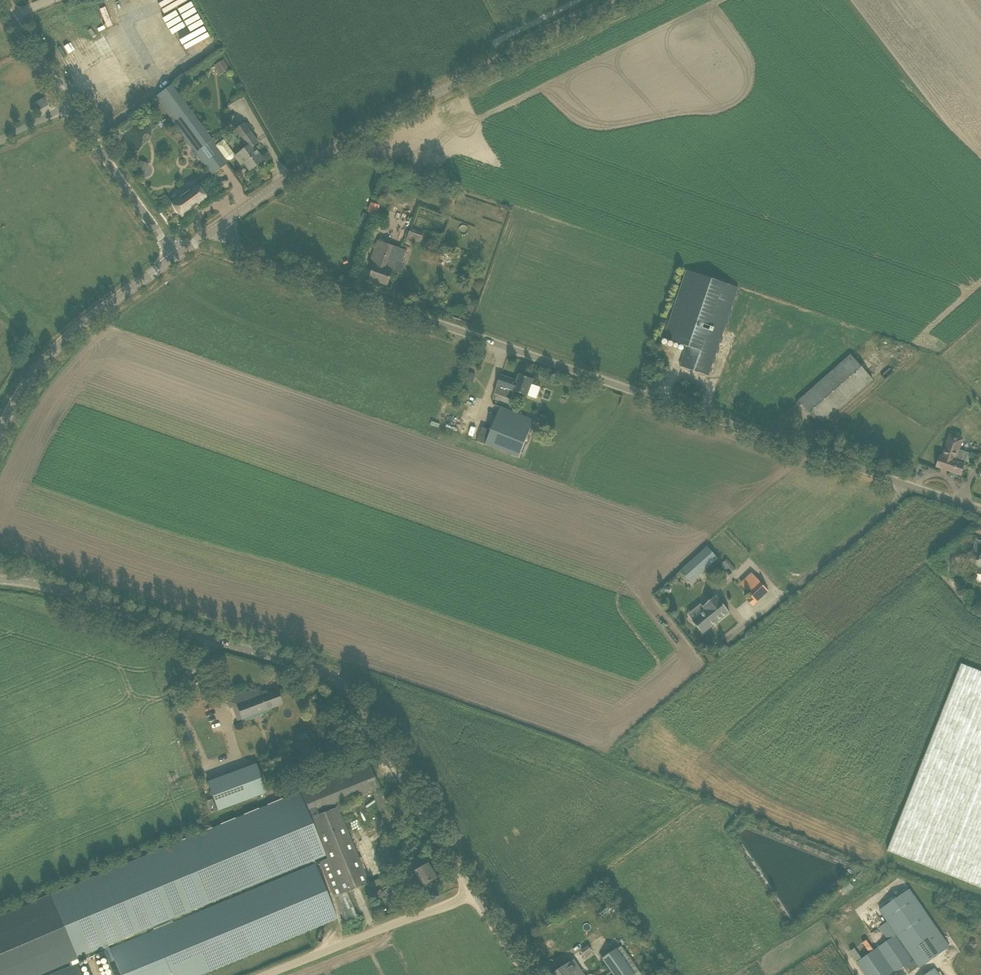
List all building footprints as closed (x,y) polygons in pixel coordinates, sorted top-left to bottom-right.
[(105,9),(99,12),(107,30),(113,28),(105,9)] [(213,64),(218,74),(228,69),(223,59),(213,64)] [(155,97),(178,128),(194,116),(172,85),(155,97)] [(215,145),(194,116),(178,128),(212,175),(228,163),(225,159),(228,160),(231,160),(233,158),(234,156),(234,153),(224,139),(215,145)] [(237,154),(249,171),(263,160),(253,146),(258,143),(244,124),(234,131),(246,147),(237,154)] [(182,217),(208,199),(197,185),(171,203),(182,217)] [(376,215),(380,205),(372,202),(369,212),(376,215)] [(411,228),(409,235),(420,239),(423,233),(411,228)] [(375,265),(370,279),(388,285),(397,260),(403,262),(407,251),(378,240),(370,263),(375,265)] [(709,376),(712,366),(738,288),(687,270),(664,338),(687,346),(680,366),(709,376)] [(851,355),(796,403),(799,407),(802,404),(811,415),(817,423),(814,426),(816,429),(873,379),(851,355)] [(527,396),(533,380),(520,375),(518,382),(501,376),(497,385),(514,391),(527,396)] [(534,420),(501,407),(486,444),(519,458),(534,420)] [(966,464),(955,460),(963,440),(950,435),(943,457),(940,456),(937,467),(962,476),(966,464)] [(718,559),(707,546),(680,570),(691,583),(718,559)] [(972,552),(968,566),(978,569),(977,573),(980,575),(980,554),(972,552)] [(943,567),(950,569),(954,559),(946,556),(943,567)] [(735,570),(726,560),(722,564),(731,573),(735,570)] [(752,596),(748,600),(753,605),(769,591),(759,580),(747,591),(752,596)] [(703,633),(730,612),(717,596),(703,607),(706,610),(693,621),(703,633)] [(887,850),(980,887),(980,671),(961,663),(887,850)] [(260,687),(226,700),(230,708),(237,705),(243,719),(282,705),(276,690),(263,695),(260,687)] [(218,810),(266,793),(255,764),(207,782),(218,810)] [(362,868),(346,825),(338,805),(379,788),(369,764),(301,792),(312,818),(311,818),(327,858),(328,859),(320,862),(334,897),(338,895),(340,900),(348,896),(346,892),(352,890),(355,888),(359,887),(368,883),(362,868)] [(49,896),(76,959),(77,963),(101,953),(111,974),(200,974),(336,919),(286,798),(49,896)] [(379,851),(383,858),(388,866),(401,857),(392,843),(379,851)] [(412,865),(402,871),(394,876),(407,897),(425,887),(424,885),(435,878),(427,864),(415,871),(412,865)] [(895,935),(897,934),(914,959),(919,967),(949,945),(909,890),(880,910),(888,921),(880,927),(889,940),(895,935)] [(76,959),(49,896),(0,916),(0,974),(38,974),(76,959)] [(907,964),(912,971),(919,967),(914,959),(913,960),(895,935),(889,940),(857,962),(866,974),(892,974),(907,964)] [(634,973),(639,970),(622,946),(618,949),(617,948),(603,958),(615,974),(632,974),(634,973)] [(73,965),(50,974),(78,974),(73,965)] [(566,965),(554,973),(555,974),(572,974),(566,965)]
